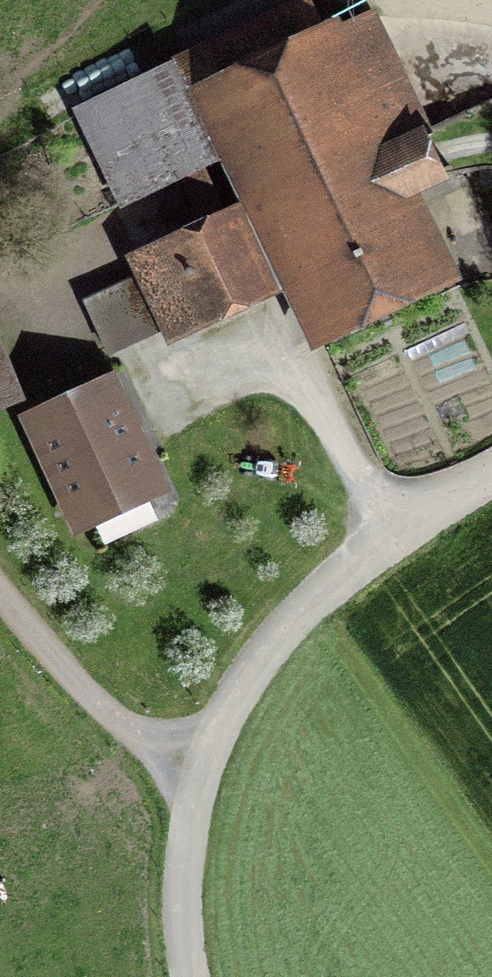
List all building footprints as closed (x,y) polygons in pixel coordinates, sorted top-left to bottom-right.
[(314,44),(297,7),(203,52),(332,324),(426,280),(388,198),(433,177),(415,139),(426,134),(369,19),(314,44)] [(201,166),(159,74),(81,110),(123,201),(201,166)] [(228,221),(133,266),(139,278),(85,302),(110,355),(258,286),(228,221)] [(15,396),(0,359),(0,403),(15,396)] [(109,390),(35,424),(79,518),(153,484),(109,390)]
